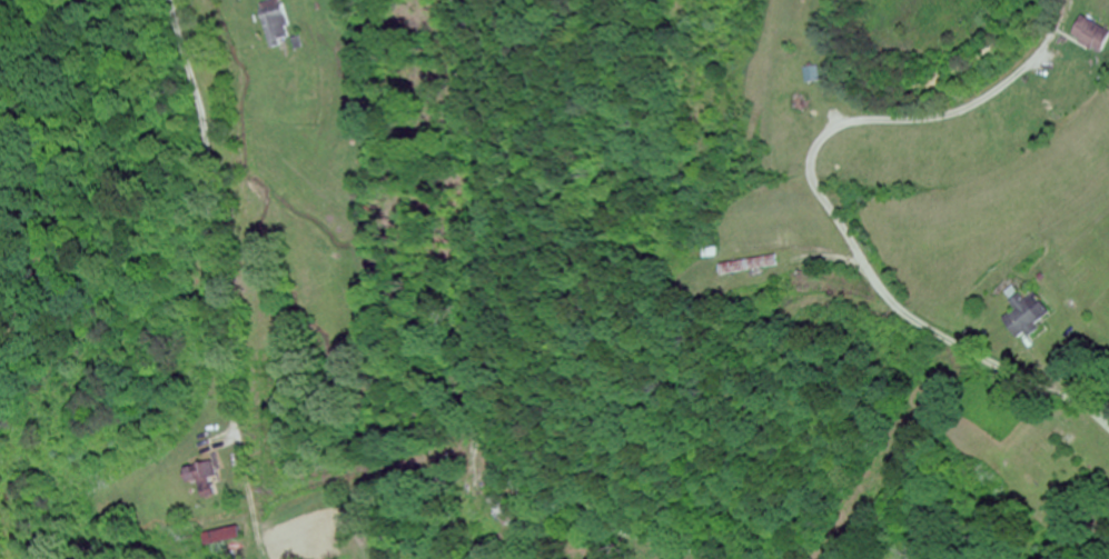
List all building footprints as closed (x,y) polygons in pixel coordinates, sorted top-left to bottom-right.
[(256,7),(265,45),(282,41),(280,33),(287,31),(280,1),(256,7)] [(1108,48),(1108,32),(1081,18),(1070,39),(1105,56),(1108,48)] [(779,268),(778,257),(721,264),(723,275),(779,268)] [(1011,302),(1017,311),(1008,318),(1023,339),(1054,317),(1033,287),(1011,302)]
